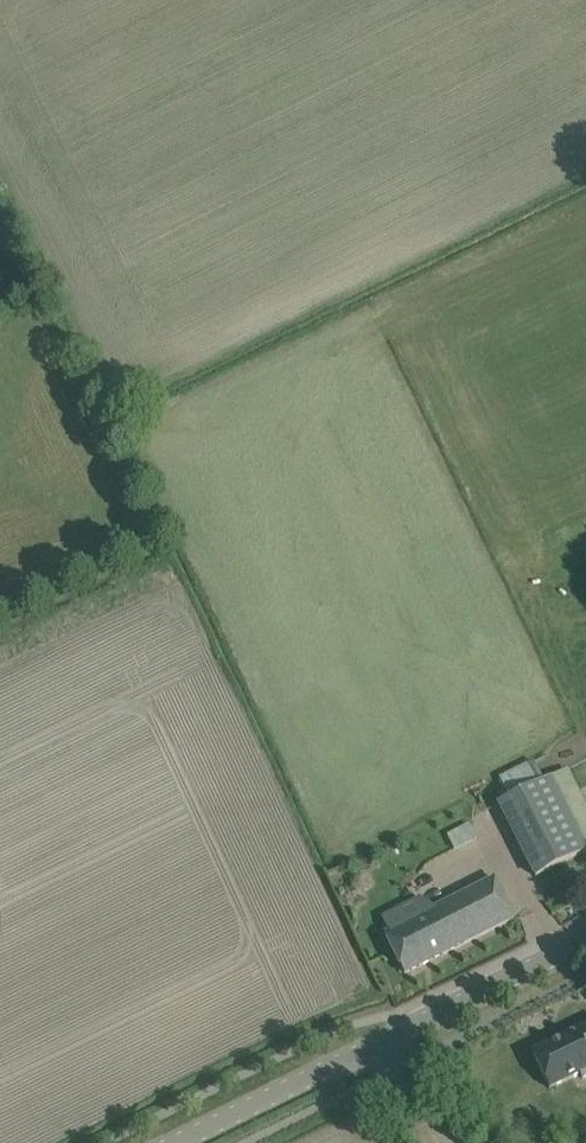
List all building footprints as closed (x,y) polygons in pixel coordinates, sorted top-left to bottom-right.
[(551,778),(544,781),(534,760),(500,778),(510,798),(499,804),(536,877),(585,852),(585,846),(551,778)] [(454,851),(477,839),(468,824),(446,836),(454,851)] [(385,935),(394,953),(404,974),(516,919),(496,880),(385,935)] [(550,1090),(581,1073),(584,1079),(585,1078),(585,1027),(532,1053),(550,1090)]
